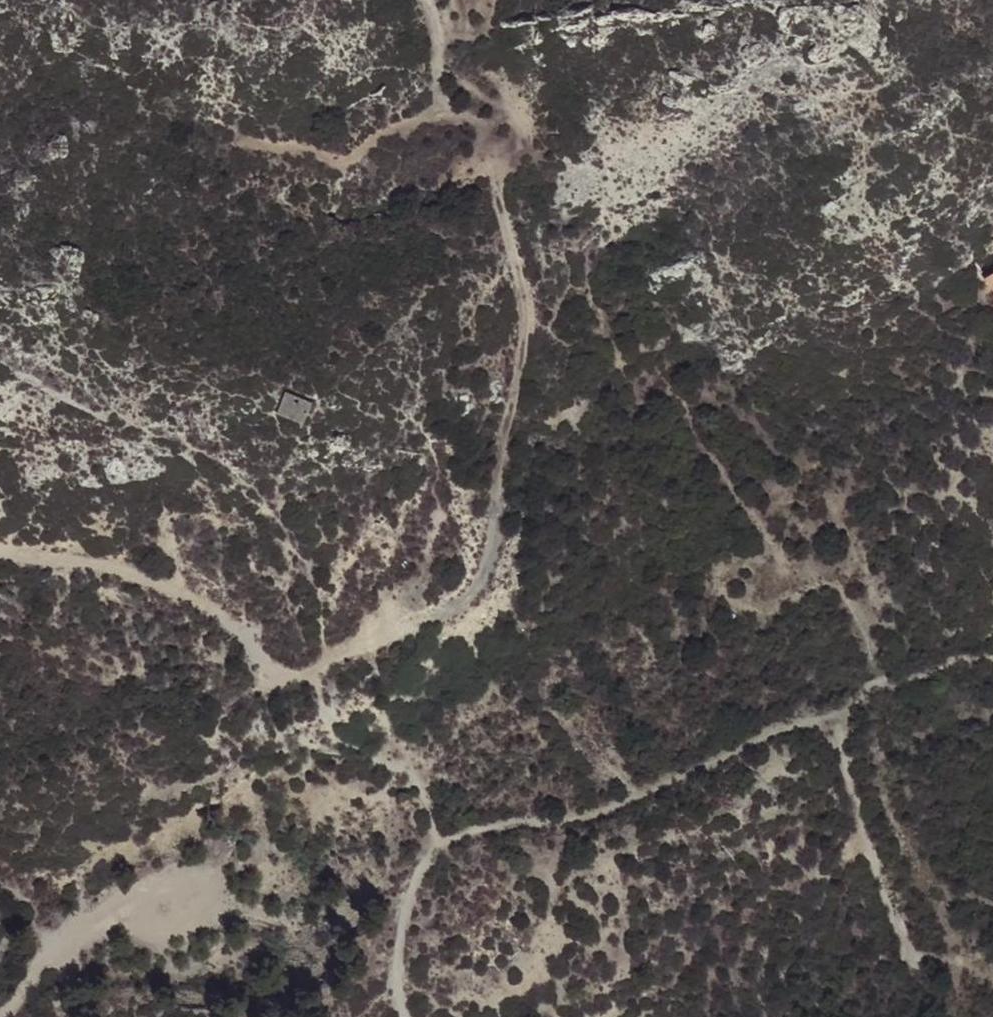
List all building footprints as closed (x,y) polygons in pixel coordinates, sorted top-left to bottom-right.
[(981,237),(992,263),(992,233),(991,239),(981,237)] [(977,239),(978,242),(974,246),(972,251),(969,256),(983,281),(988,278),(986,275),(992,272),(992,263),(981,237),(977,239)] [(307,403),(281,390),(275,399),(272,412),(297,423),(307,403)] [(336,591),(344,595),(351,577),(342,574),(336,591)]
